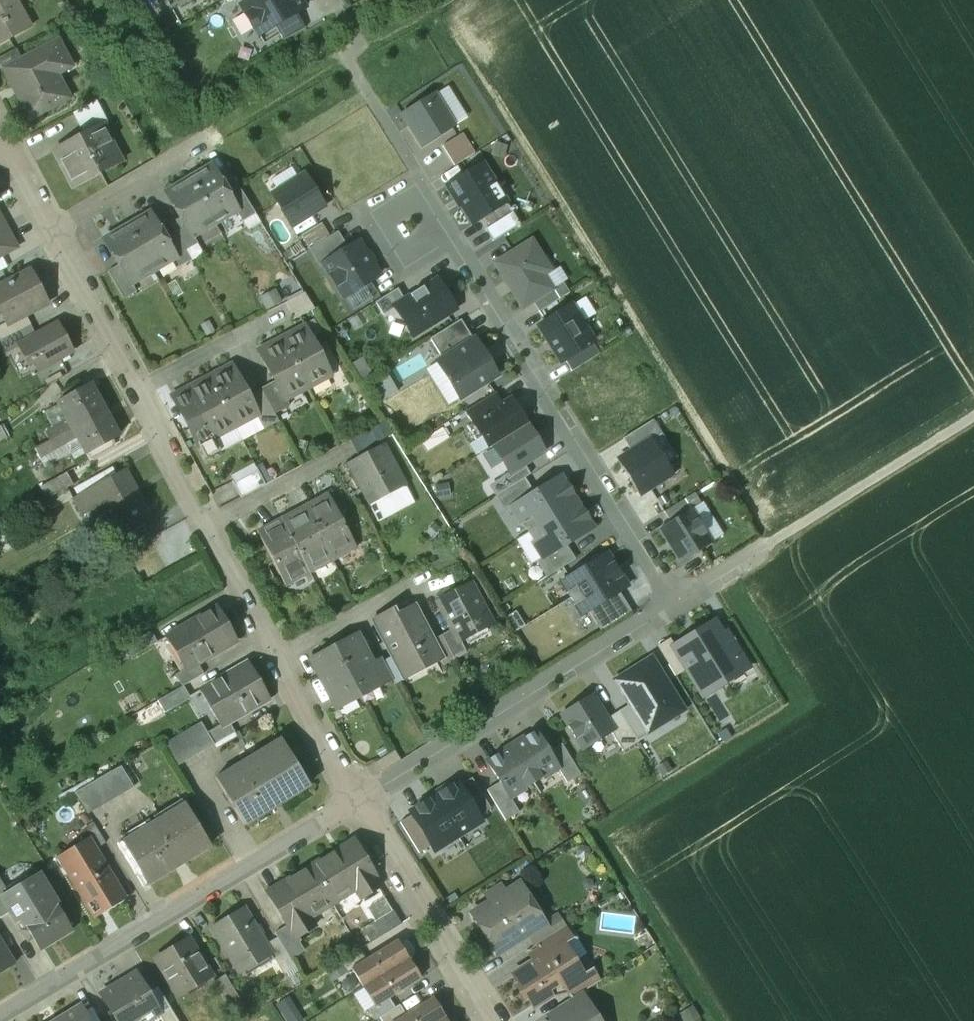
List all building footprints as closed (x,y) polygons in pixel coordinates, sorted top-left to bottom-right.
[(30,26),(21,10),(17,13),(10,1),(11,0),(0,0),(0,43),(30,26)] [(246,2),(241,5),(246,14),(245,15),(252,28),(254,27),(259,35),(275,26),(295,14),(304,9),(299,0),(250,0),(246,2)] [(295,14),(275,26),(284,41),(305,29),(295,14)] [(22,59),(7,66),(20,90),(16,92),(29,117),(69,96),(57,74),(71,66),(57,39),(22,59)] [(0,58),(0,70),(7,66),(22,59),(16,49),(0,58)] [(434,95),(401,114),(421,147),(454,127),(434,95)] [(95,102),(73,114),(84,135),(102,125),(103,126),(107,124),(95,102)] [(84,135),(54,151),(72,185),(100,172),(97,167),(111,159),(104,146),(112,142),(103,126),(102,125),(84,135)] [(462,134),(442,146),(454,166),(474,154),(462,134)] [(112,142),(104,146),(111,159),(114,165),(122,161),(112,142)] [(114,165),(111,159),(97,167),(100,172),(114,165)] [(482,165),(447,186),(455,199),(457,198),(472,223),(479,219),(506,202),(482,165)] [(226,193),(211,167),(189,180),(214,224),(235,212),(237,211),(226,193)] [(274,195),(292,225),(322,206),(303,176),(274,195)] [(214,224),(189,180),(166,193),(180,218),(191,238),(192,237),(214,224)] [(255,214),(238,186),(226,193),(237,211),(235,212),(242,222),(255,214)] [(506,202),(479,219),(493,241),(520,224),(506,202)] [(164,239),(149,213),(127,226),(153,271),(174,259),(175,258),(164,239)] [(17,248),(0,216),(0,257),(17,248)] [(191,238),(180,218),(170,224),(175,232),(185,250),(196,244),(192,237),(191,238)] [(153,271),(127,226),(104,239),(118,265),(130,285),(131,284),(153,271)] [(185,250),(175,232),(164,239),(175,258),(174,259),(178,266),(190,259),(185,250)] [(320,267),(324,265),(323,264),(348,249),(338,232),(309,249),(320,267)] [(531,241),(495,264),(505,281),(509,282),(513,288),(512,291),(522,308),(532,302),(552,289),(537,266),(544,261),(531,241)] [(348,249),(323,264),(324,265),(344,297),(379,275),(359,242),(348,249)] [(130,285),(118,265),(107,271),(123,298),(135,291),(131,284),(130,285)] [(0,287),(0,310),(4,308),(11,322),(25,315),(47,304),(30,271),(8,282),(0,287)] [(3,271),(0,273),(0,287),(8,282),(3,271)] [(404,301),(394,307),(395,308),(412,336),(455,310),(436,281),(424,289),(423,287),(410,295),(411,297),(404,301)] [(552,289),(532,302),(539,312),(569,293),(563,283),(552,289)] [(383,315),(395,308),(394,307),(404,301),(397,289),(375,303),(383,315)] [(314,309),(304,293),(284,303),(293,320),(314,309)] [(593,342),(571,306),(538,326),(548,341),(549,341),(561,361),(564,360),(591,343),(593,342)] [(0,310),(0,311),(6,323),(6,324),(11,322),(4,308),(0,310)] [(6,324),(6,323),(0,326),(0,341),(30,325),(25,315),(11,322),(6,324)] [(430,339),(442,359),(473,341),(460,320),(430,339)] [(30,325),(0,341),(7,353),(18,347),(17,346),(36,336),(30,325)] [(36,336),(17,346),(18,347),(29,365),(33,363),(37,370),(70,352),(56,326),(36,336)] [(330,377),(306,330),(283,342),(307,389),(330,377)] [(438,362),(460,398),(496,376),(489,363),(486,362),(481,354),(482,353),(474,340),(473,341),(442,359),(438,362)] [(307,389),(283,342),(259,354),(273,382),(284,401),(286,400),(307,389)] [(591,343),(564,360),(571,371),(599,355),(591,343)] [(248,397),(233,368),(210,380),(234,426),(255,415),(257,414),(248,397)] [(372,383),(378,396),(392,390),(386,377),(372,383)] [(234,426),(210,380),(177,398),(208,457),(220,450),(213,437),(234,426)] [(273,382),(261,388),(261,390),(275,415),(290,407),(286,400),(284,401),(273,382)] [(77,386),(62,394),(65,399),(59,402),(61,406),(45,414),(52,428),(44,432),(50,441),(61,435),(102,412),(88,386),(80,391),(77,386)] [(275,415),(261,390),(248,397),(257,414),(255,415),(263,430),(278,422),(275,415)] [(464,412),(472,424),(502,405),(495,393),(464,412)] [(502,405),(472,424),(467,427),(475,440),(482,436),(489,448),(492,446),(526,425),(511,399),(502,405)] [(102,412),(61,435),(66,444),(74,459),(85,454),(89,461),(111,449),(108,443),(117,438),(102,412)] [(622,439),(630,453),(651,440),(652,441),(661,435),(653,420),(622,439)] [(543,452),(526,425),(492,446),(510,473),(523,464),(543,452)] [(50,441),(35,449),(40,458),(66,444),(61,435),(50,441)] [(630,453),(618,461),(639,495),(672,474),(652,441),(651,440),(630,453)] [(385,446),(349,465),(369,504),(405,486),(385,446)] [(523,464),(510,473),(493,483),(500,494),(524,478),(530,475),(523,464)] [(125,471),(122,473),(136,499),(139,497),(125,471)] [(257,471),(233,484),(240,498),(265,485),(257,471)] [(66,473),(40,487),(46,499),(73,485),(66,473)] [(136,499),(122,473),(73,500),(82,517),(106,503),(110,511),(106,514),(108,517),(109,516),(121,538),(122,539),(143,527),(153,522),(139,497),(136,499)] [(506,513),(513,509),(512,507),(534,494),(524,478),(500,494),(496,496),(506,513)] [(513,509),(528,532),(576,503),(560,478),(534,494),(512,507),(513,509)] [(664,512),(670,523),(691,510),(701,503),(694,494),(664,512)] [(357,547),(331,499),(318,506),(315,501),(304,507),(332,560),(357,547)] [(543,557),(544,558),(565,544),(591,528),(576,503),(528,532),(543,557)] [(332,560),(304,507),(294,512),(297,517),(283,524),(309,572),(332,560)] [(691,510),(670,523),(660,529),(681,563),(712,544),(691,510)] [(281,519),(270,525),(273,530),(260,537),(285,585),(309,572),(283,524),(281,519)] [(143,527),(122,539),(121,538),(115,542),(122,554),(150,539),(143,527)] [(575,559),(565,544),(544,558),(543,557),(536,561),(547,577),(575,559)] [(581,615),(588,611),(619,592),(627,586),(607,554),(561,582),(581,615)] [(471,585),(437,603),(451,630),(458,642),(459,641),(492,624),(471,585)] [(619,592),(588,611),(601,631),(632,612),(619,592)] [(430,641),(411,607),(395,616),(392,610),(374,620),(393,657),(402,674),(404,673),(436,656),(437,655),(430,641)] [(215,609),(167,638),(186,669),(187,671),(197,665),(235,642),(215,609)] [(722,636),(715,624),(676,649),(675,649),(680,657),(668,665),(675,677),(688,669),(702,692),(742,668),(732,652),(737,649),(727,633),(722,636)] [(458,642),(451,630),(441,636),(454,661),(466,654),(459,641),(458,642)] [(151,631),(125,646),(132,658),(158,643),(151,631)] [(454,661),(441,636),(430,641),(437,655),(436,656),(442,667),(454,661)] [(354,637),(310,660),(334,704),(377,683),(378,683),(369,665),(354,637)] [(675,649),(676,649),(671,641),(658,649),(668,665),(680,657),(675,649)] [(402,674),(393,657),(383,663),(393,682),(395,685),(407,678),(404,673),(402,674)] [(383,663),(381,659),(369,665),(378,683),(377,683),(379,689),(393,682),(383,663)] [(646,728),(647,728),(659,720),(661,723),(682,711),(650,660),(633,670),(634,673),(618,683),(630,704),(646,728)] [(248,664),(207,689),(225,722),(226,724),(229,723),(267,700),(248,664)] [(197,665),(187,671),(186,669),(176,676),(183,687),(203,675),(197,665)] [(183,687),(158,702),(165,714),(190,699),(183,687)] [(592,695),(561,715),(583,750),(610,732),(614,730),(606,718),(592,695)] [(630,704),(618,711),(638,742),(651,734),(647,728),(646,728),(630,704)] [(618,711),(606,718),(614,730),(610,732),(623,752),(638,742),(618,711)] [(225,722),(206,734),(214,747),(235,734),(229,723),(226,724),(225,722)] [(200,724),(163,747),(177,769),(214,747),(206,734),(200,724)] [(535,731),(511,746),(534,783),(557,769),(559,768),(549,752),(535,731)] [(562,744),(549,752),(559,768),(557,769),(567,783),(580,775),(562,744)] [(284,746),(219,785),(244,826),(308,786),(284,746)] [(486,761),(500,782),(509,798),(510,797),(534,783),(511,746),(486,761)] [(120,767),(74,794),(87,814),(132,787),(120,767)] [(472,778),(459,785),(479,816),(490,809),(472,778)] [(445,787),(432,795),(458,837),(482,823),(479,816),(459,785),(457,781),(446,788),(445,787)] [(509,798),(500,782),(486,790),(505,821),(519,813),(510,797),(509,798)] [(409,811),(412,815),(430,846),(435,852),(458,837),(432,795),(419,803),(420,805),(409,811)] [(184,806),(123,843),(148,883),(209,846),(184,806)] [(430,846),(412,815),(400,822),(419,853),(430,846)] [(105,844),(93,825),(83,831),(88,841),(89,840),(95,850),(105,844)] [(88,841),(57,859),(67,876),(70,874),(81,892),(91,886),(105,909),(124,898),(95,850),(89,840),(88,841)] [(378,888),(350,842),(310,867),(329,900),(353,885),(361,899),(378,888)] [(310,867),(269,892),(296,938),(315,927),(307,913),(329,900),(310,867)] [(6,897),(1,900),(9,914),(16,925),(20,922),(25,930),(21,932),(27,943),(31,940),(38,951),(71,930),(38,877),(6,897)] [(522,882),(473,912),(498,952),(530,932),(531,933),(547,923),(546,922),(546,921),(536,926),(524,906),(533,900),(522,882)] [(0,888),(0,920),(9,914),(1,900),(6,897),(0,888)] [(546,921),(533,900),(524,906),(536,926),(546,921)] [(244,907),(211,927),(239,974),(272,955),(273,954),(267,944),(244,907)] [(392,911),(362,929),(370,943),(400,925),(392,911)] [(565,927),(557,915),(546,922),(547,923),(531,933),(537,944),(564,928),(565,927)] [(302,954),(285,927),(275,933),(277,938),(291,960),(302,954)] [(537,944),(537,945),(543,955),(562,943),(570,938),(564,928),(537,944)] [(291,960),(277,938),(267,944),(273,954),(272,955),(283,974),(295,967),(291,960)] [(187,939),(155,958),(178,996),(210,977),(187,939)] [(365,960),(351,969),(352,970),(363,988),(407,960),(395,941),(365,960)] [(543,955),(513,973),(519,983),(517,985),(525,998),(528,997),(534,1007),(563,989),(583,977),(562,943),(543,955)] [(11,963),(0,945),(0,970),(11,963)] [(359,950),(339,962),(346,973),(352,970),(351,969),(365,960),(359,950)] [(407,960),(363,988),(373,1005),(374,1007),(387,999),(419,979),(407,960)] [(583,977),(563,989),(569,999),(582,991),(598,982),(592,971),(583,977)] [(135,974),(101,994),(118,1020),(147,1020),(158,1014),(159,1014),(135,974)] [(242,1004),(224,974),(213,981),(231,1011),(242,1004)] [(569,999),(557,1007),(564,1018),(587,1004),(589,1002),(582,991),(569,999)] [(374,1007),(373,1005),(366,1010),(373,1020),(374,1020),(378,1018),(393,1009),(387,999),(374,1007)] [(397,1020),(438,1020),(444,1017),(433,999),(406,1015),(397,1020)] [(559,1020),(597,1020),(587,1004),(564,1018),(559,1020)] [(378,1018),(380,1020),(397,1020),(406,1015),(400,1005),(393,1009),(378,1018)] [(56,1020),(88,1020),(79,1007),(56,1020)] [(158,1014),(162,1020),(177,1020),(169,1008),(159,1014),(158,1014)]
